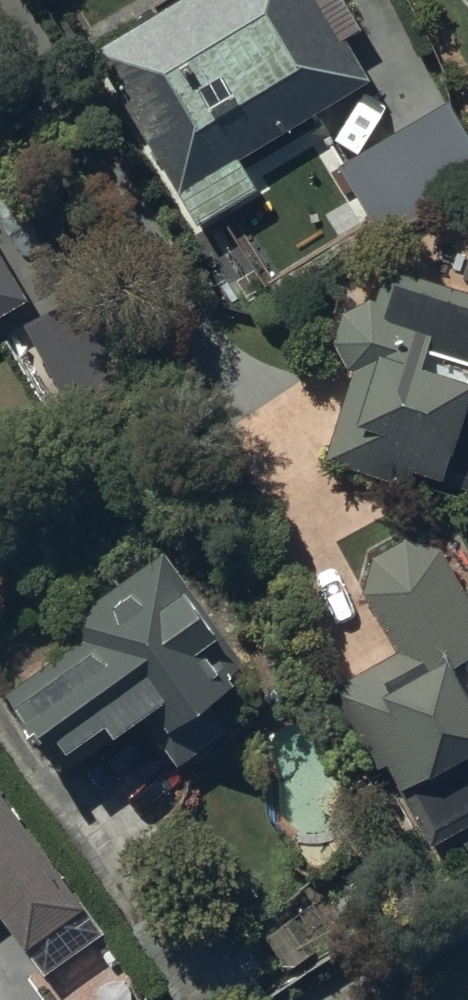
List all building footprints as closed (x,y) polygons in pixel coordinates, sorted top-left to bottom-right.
[(92,62),(198,235),(256,200),(238,170),(370,90),(345,48),(364,37),(342,0),(317,0),(315,1),(315,0),(195,0),(92,62)] [(339,175),(382,248),(467,196),(467,134),(452,107),(339,175)] [(29,311),(0,263),(0,328),(29,311)] [(467,499),(467,301),(386,274),(375,308),(370,306),(367,307),(365,308),(362,309),(359,310),(357,311),(355,313),(352,314),(350,316),(348,318),(346,320),(344,322),(343,324),(341,327),(340,329),(339,332),(338,334),(337,337),(336,340),(336,342),(336,345),(336,348),(336,351),(336,354),(336,356),(337,359),(338,362),(339,364),(340,367),(341,369),(343,372),(344,374),(346,376),(348,378),(350,380),(352,382),(324,469),(400,493),(415,482),(467,499)] [(77,305),(24,335),(76,428),(130,398),(77,305)] [(429,858),(467,836),(467,718),(447,681),(467,670),(467,607),(440,558),(405,545),(371,568),(363,602),(396,660),(330,697),(378,782),(384,779),(429,858)] [(248,680),(164,561),(65,630),(80,651),(2,705),(60,788),(109,754),(113,759),(146,736),(175,778),(229,740),(218,725),(240,710),(229,693),(248,680)] [(45,986),(104,943),(0,803),(0,926),(45,986)]
